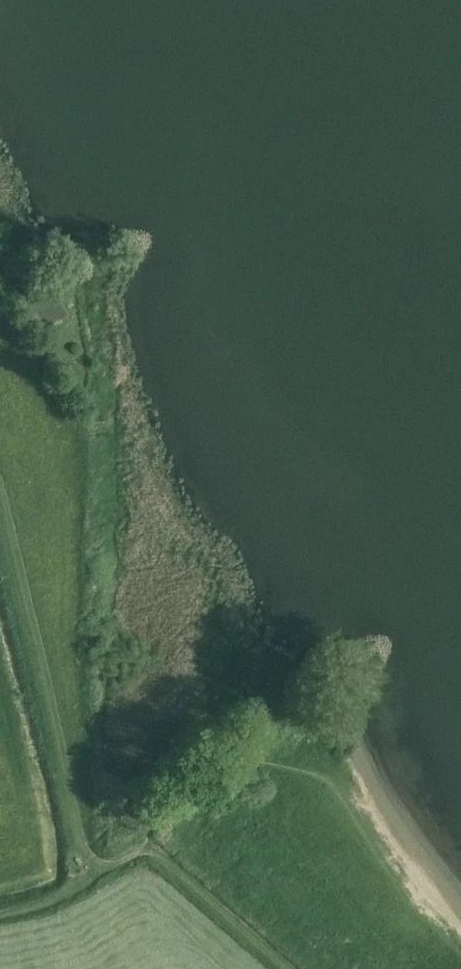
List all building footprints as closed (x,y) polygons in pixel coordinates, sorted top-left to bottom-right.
[(29,303),(37,317),(34,319),(40,330),(50,324),(48,320),(62,312),(49,289),(44,292),(45,294),(29,303)]
